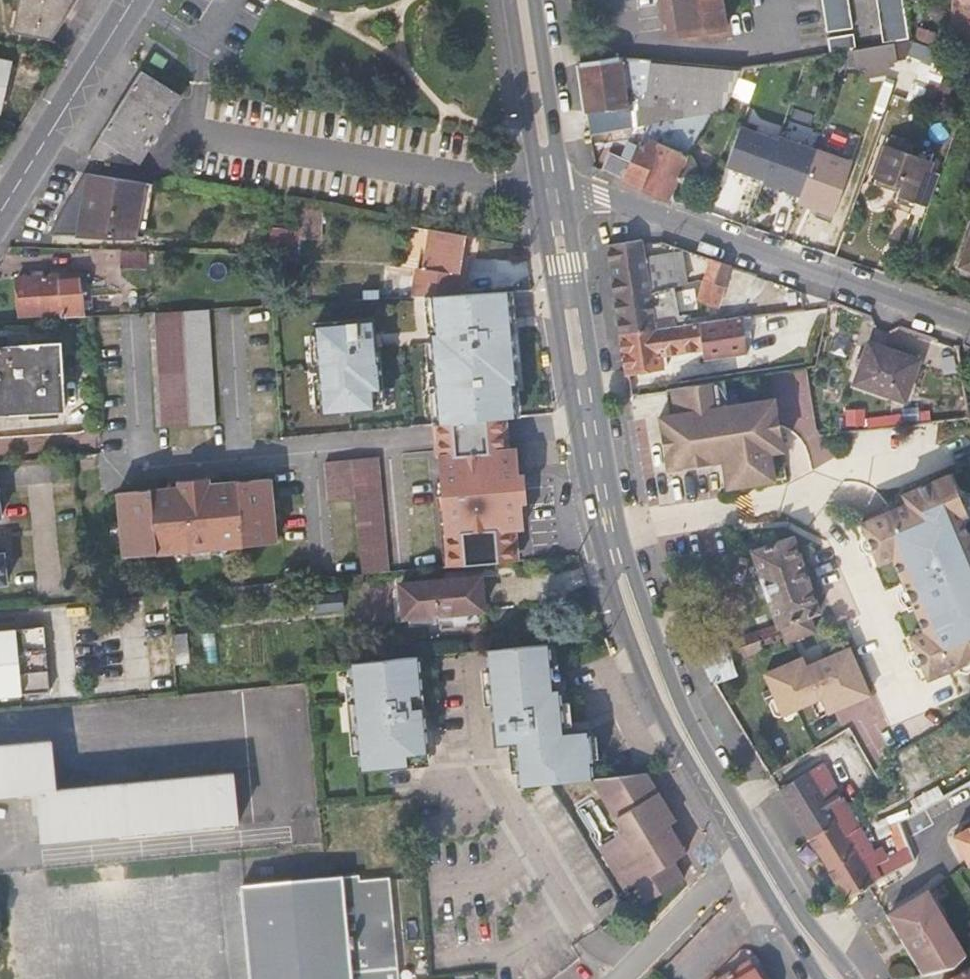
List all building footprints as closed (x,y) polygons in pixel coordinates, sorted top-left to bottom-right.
[(77,0),(20,0),(14,29),(21,30),(17,47),(50,53),(53,38),(77,0)] [(664,39),(712,35),(709,0),(661,0),(664,39)] [(831,36),(858,31),(853,1),(853,0),(826,0),(831,36)] [(888,45),(913,41),(907,0),(881,0),(888,45)] [(859,38),(833,41),(834,52),(860,48),(859,38)] [(932,60),(937,49),(913,41),(888,45),(854,51),(848,67),(856,66),(857,69),(870,67),(872,75),(888,71),(887,63),(907,58),(909,52),(932,60)] [(0,59),(0,112),(1,112),(11,61),(0,59)] [(588,112),(630,106),(623,61),(581,66),(584,89),(588,112)] [(633,106),(634,128),(650,125),(712,114),(726,111),(727,110),(740,71),(623,61),(630,106),(633,106)] [(769,76),(768,66),(740,71),(727,110),(736,114),(749,79),(769,76)] [(141,163),(182,97),(144,74),(118,115),(103,140),(141,163)] [(931,79),(922,104),(931,108),(937,93),(940,83),(931,79)] [(950,84),(941,81),(940,83),(937,93),(945,97),(950,84)] [(945,97),(937,93),(931,108),(949,114),(954,100),(945,97)] [(633,106),(630,106),(588,112),(591,136),(634,128),(633,106)] [(611,154),(604,170),(605,170),(642,187),(661,143),(687,153),(712,114),(650,125),(640,148),(632,145),(631,146),(629,146),(622,159),(611,154)] [(742,127),(727,166),(765,179),(779,141),(742,127)] [(898,196),(928,207),(934,191),(940,173),(932,170),(935,162),(912,154),(915,146),(891,138),(877,178),(901,187),(898,196)] [(765,179),(763,184),(801,198),(810,173),(817,153),(779,139),(779,141),(765,179)] [(692,156),(687,153),(661,143),(642,187),(662,197),(677,202),(678,202),(688,176),(691,175),(695,171),(695,168),(696,165),(695,161),(692,156)] [(843,184),(810,173),(801,198),(794,219),(807,224),(826,231),(843,184)] [(144,237),(152,184),(88,174),(53,234),(144,237)] [(323,212),(300,208),(301,230),(301,239),(322,240),(323,212)] [(272,229),(272,255),(302,256),(301,239),(301,230),(272,229)] [(421,270),(415,298),(459,295),(468,235),(433,229),(427,271),(421,270)] [(651,294),(646,257),(643,240),(608,245),(613,276),(617,300),(651,294)] [(962,266),(969,269),(969,243),(962,266)] [(153,267),(154,251),(123,250),(122,266),(153,267)] [(683,250),(646,257),(651,294),(689,284),(683,250)] [(712,260),(706,280),(726,287),(733,267),(712,260)] [(62,313),(62,319),(84,318),(81,274),(18,278),(20,316),(62,313)] [(719,307),(726,287),(706,280),(699,299),(719,307)] [(656,321),(651,294),(617,300),(619,319),(622,335),(695,325),(695,314),(656,321)] [(216,430),(208,311),(159,313),(166,432),(216,430)] [(705,358),(747,351),(743,318),(695,325),(622,335),(625,353),(628,372),(664,367),(663,354),(705,348),(705,358)] [(319,321),(323,410),(381,408),(378,319),(319,321)] [(943,355),(948,342),(923,333),(922,333),(919,342),(929,344),(928,349),(943,355)] [(10,336),(11,346),(28,345),(28,334),(10,336)] [(11,346),(0,347),(0,414),(66,410),(61,343),(28,345),(11,346)] [(869,343),(855,384),(905,401),(919,360),(869,343)] [(728,404),(725,380),(669,389),(670,390),(664,391),(665,397),(668,413),(657,415),(666,471),(722,462),(726,490),(777,482),(772,454),(784,452),(773,398),(728,404)] [(509,451),(505,418),(501,419),(503,451),(509,451)] [(512,529),(516,529),(524,528),(523,516),(522,503),(519,475),(516,450),(509,451),(503,451),(501,419),(500,419),(435,424),(438,458),(437,458),(444,536),(447,535),(450,568),(514,562),(512,529)] [(433,458),(437,458),(438,458),(435,424),(430,425),(433,458)] [(355,500),(362,576),(389,574),(380,459),(327,464),(330,502),(355,500)] [(890,511),(865,522),(859,522),(878,566),(892,560),(922,630),(908,637),(927,681),(969,663),(969,534),(964,519),(969,516),(949,472),(900,493),(905,502),(890,511)] [(525,475),(519,475),(522,503),(528,502),(525,475)] [(271,478),(209,484),(209,477),(180,480),(181,487),(121,492),(127,556),(278,541),(271,478)] [(520,562),(516,529),(512,529),(514,562),(520,562)] [(441,536),(444,569),(450,568),(447,535),(444,536),(441,536)] [(753,551),(779,627),(786,644),(818,633),(812,616),(820,613),(794,538),(753,551)] [(484,610),(481,576),(401,583),(405,618),(484,610)] [(343,595),(316,597),(316,610),(343,608),(343,595)] [(19,661),(16,629),(0,630),(0,697),(55,692),(52,658),(19,661)] [(187,633),(174,634),(177,664),(189,662),(187,633)] [(726,642),(700,651),(701,654),(707,667),(715,682),(736,674),(726,642)] [(588,734),(584,730),(572,732),(563,732),(561,703),(559,689),(553,689),(549,644),(489,650),(497,743),(517,741),(521,785),(592,778),(588,734)] [(872,696),(850,646),(807,665),(803,655),(763,672),(781,716),(821,699),(828,715),(872,696)] [(419,656),(353,662),(362,769),(428,763),(423,707),(412,708),(411,694),(422,693),(419,656)] [(423,707),(422,693),(411,694),(412,708),(423,707)] [(570,703),(561,703),(563,732),(572,732),(570,703)] [(38,795),(43,844),(238,826),(233,779),(57,796),(53,748),(0,753),(0,799),(38,795)] [(849,807),(823,763),(780,789),(784,796),(809,837),(849,807)] [(673,861),(680,857),(676,850),(671,843),(678,839),(669,825),(675,821),(646,773),(594,777),(625,830),(599,846),(626,890),(635,884),(646,902),(684,879),(673,861)] [(944,796),(939,788),(911,803),(916,812),(922,808),(944,796)] [(874,849),(849,807),(809,837),(818,852),(821,857),(846,898),(877,880),(883,877),(896,870),(889,859),(888,857),(881,845),(874,849)] [(908,843),(900,821),(888,825),(899,853),(889,859),(896,870),(914,860),(908,843)] [(953,835),(969,865),(969,864),(969,826),(953,835)] [(686,853),(678,839),(671,843),(676,850),(680,857),(686,853)] [(244,888),(242,888),(251,978),(418,978),(407,878),(360,882),(360,877),(244,888)] [(927,894),(887,918),(924,978),(954,969),(966,957),(927,894)] [(749,964),(724,978),(758,978),(749,964)]
